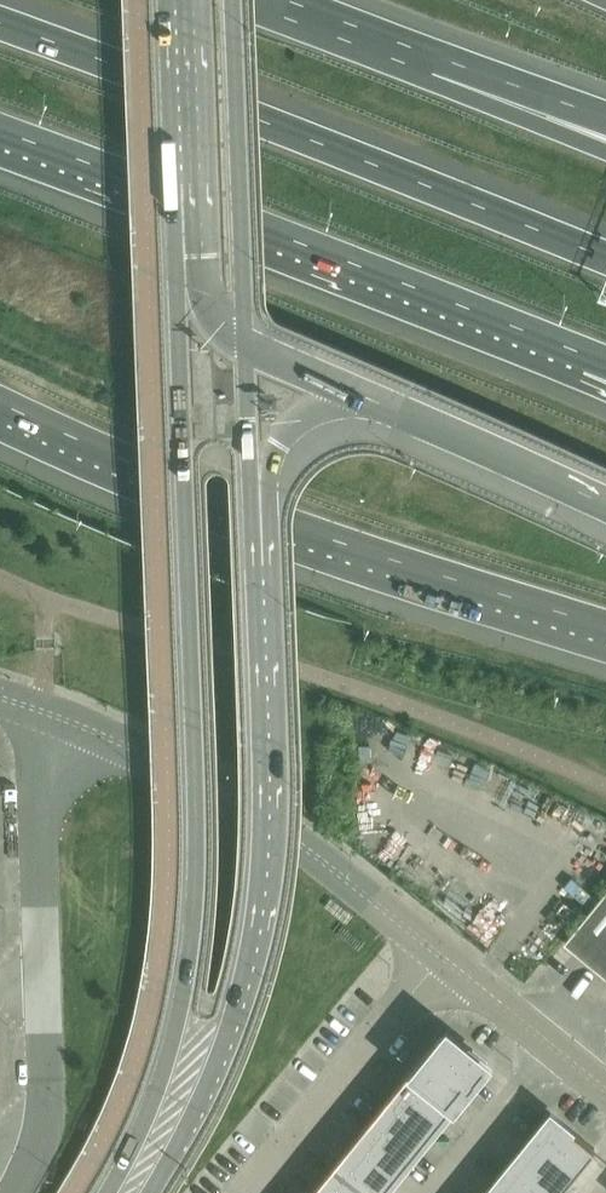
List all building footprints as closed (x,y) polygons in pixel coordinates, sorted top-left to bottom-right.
[(570,934),(583,957),(605,976),(605,889),(570,934)] [(429,1047),(427,1050),(469,1084),(488,1062),(445,1027),(443,1030),(444,1031),(430,1048),(429,1047)] [(427,1050),(411,1069),(454,1103),(469,1084),(427,1050)] [(411,1069),(396,1088),(438,1122),(454,1103),(411,1069)] [(396,1088),(380,1107),(423,1141),(438,1122),(396,1088)] [(372,1117),(365,1126),(408,1160),(423,1141),(380,1107),(372,1117)] [(551,1113),(531,1137),(575,1172),(594,1148),(551,1113)] [(365,1126),(350,1145),(392,1179),(408,1160),(365,1126)] [(503,1172),(529,1192),(558,1192),(575,1172),(531,1137),(503,1172)] [(334,1164),(370,1192),(381,1192),(392,1179),(350,1145),(334,1164)] [(319,1183),(331,1192),(370,1192),(334,1164),(319,1183)] [(486,1192),(529,1192),(503,1172),(486,1192)] [(310,1192),(331,1192),(319,1183),(317,1185),(310,1192)]
